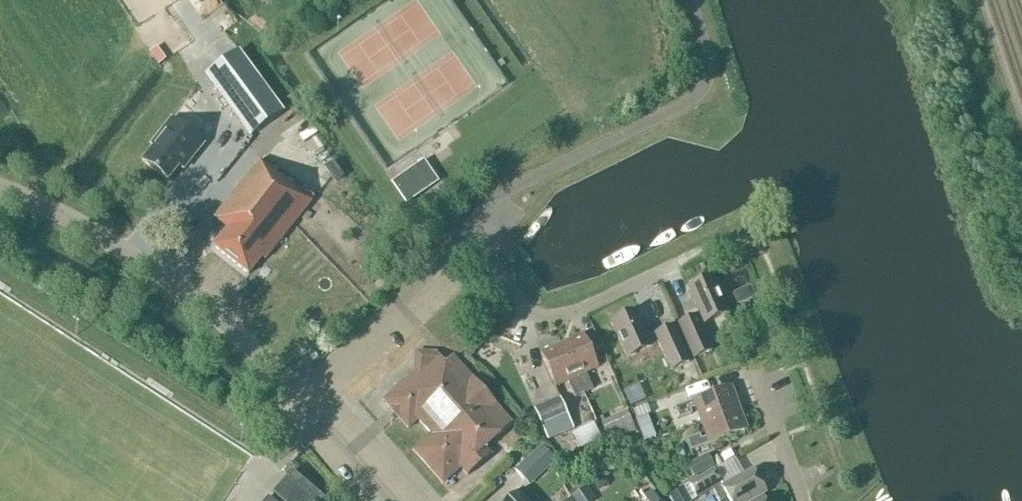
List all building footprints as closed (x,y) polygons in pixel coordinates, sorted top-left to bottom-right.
[(251,142),(283,118),(237,57),(205,82),(251,142)] [(153,147),(142,161),(168,181),(179,167),(183,170),(204,144),(172,118),(150,145),(153,147)] [(439,177),(425,158),(392,181),(405,200),(439,177)] [(227,229),(213,246),(249,275),(262,257),(265,260),(311,202),(260,161),(214,219),(227,229)] [(701,325),(729,313),(713,278),(688,289),(699,315),(679,323),(690,350),(694,359),(713,351),(701,325)] [(626,360),(652,348),(663,372),(688,360),(673,326),(648,338),(636,312),(610,323),(626,360)] [(562,344),(584,393),(593,389),(586,374),(598,368),(583,335),(562,344)] [(584,393),(562,344),(540,354),(555,387),(568,382),(574,397),(584,393)] [(443,484),(461,468),(467,476),(491,455),(485,448),(512,424),(453,357),(445,364),(436,353),(416,352),(415,372),(383,400),(408,428),(418,420),(431,434),(413,450),(443,484)] [(651,396),(638,367),(620,376),(633,404),(651,396)] [(696,408),(701,422),(739,408),(731,386),(693,400),(693,401),(675,408),(679,419),(692,414),(690,410),(696,408)] [(574,430),(560,397),(533,409),(547,441),(574,430)] [(670,416),(665,400),(644,407),(650,423),(670,416)] [(747,430),(739,408),(701,422),(707,437),(701,439),(700,435),(687,440),(691,451),(747,430)] [(632,423),(627,411),(601,422),(607,435),(632,423)] [(574,430),(581,446),(603,437),(596,420),(574,430)] [(556,461),(541,446),(515,471),(530,487),(556,461)] [(715,466),(708,454),(687,465),(694,477),(715,466)] [(767,493),(753,470),(723,487),(714,470),(689,484),(697,497),(712,488),(720,500),(727,497),(730,500),(752,500),(767,493)] [(292,471),(290,474),(287,477),(273,493),(280,499),(282,500),(322,500),(324,499),(323,497),(292,471)] [(508,500),(536,500),(523,488),(518,493),(517,493),(508,500)]
